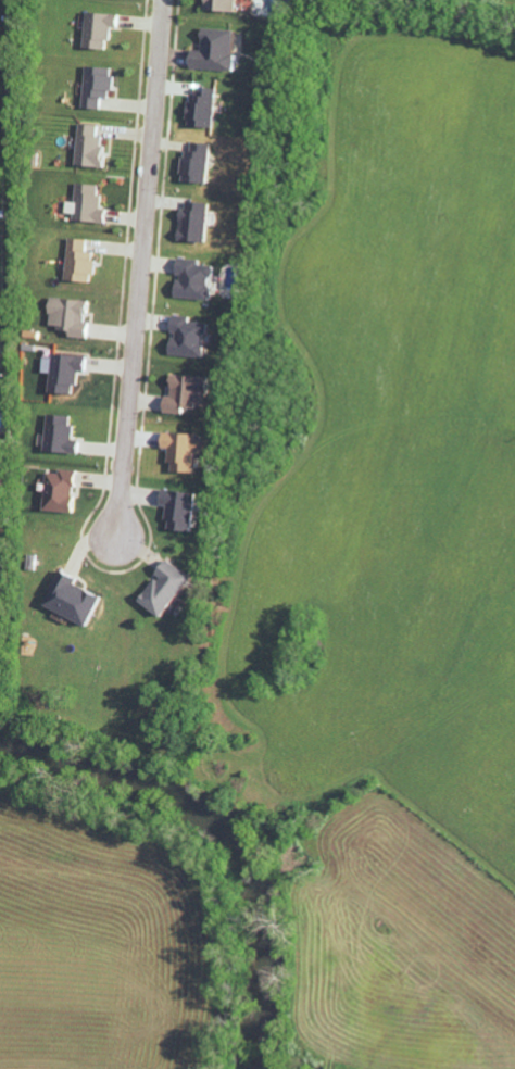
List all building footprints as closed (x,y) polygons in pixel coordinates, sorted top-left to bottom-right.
[(243,10),(243,0),(210,0),(210,9),(243,10)] [(112,49),(113,26),(122,27),(123,13),(89,12),(87,48),(112,49)] [(241,30),(207,28),(206,50),(196,50),(195,68),(238,70),(241,30)] [(104,108),(104,97),(115,97),(115,67),(88,66),(87,108),(104,108)] [(201,95),(193,95),(192,126),(218,126),(219,87),(201,87),(201,95)] [(103,124),(81,123),(80,166),(110,166),(110,145),(102,145),(103,124)] [(212,182),(214,143),(196,142),(195,150),(188,150),(186,181),(212,182)] [(111,222),(112,209),(105,209),(106,193),(102,193),(103,184),(80,183),(79,202),(69,201),(69,213),(77,214),(77,220),(111,222)] [(211,241),(212,203),(190,202),(190,209),(185,209),(183,240),(211,241)] [(96,282),(98,252),(90,252),(90,239),(71,238),(69,280),(96,282)] [(180,297),(214,299),(216,278),(219,278),(219,266),(203,265),(204,259),(182,258),(181,277),(180,297)] [(92,300),(55,298),(53,328),(74,329),(74,337),(93,337),(93,322),(91,322),(92,300)] [(209,357),(211,323),(194,322),(195,316),(177,315),(176,332),(177,332),(176,355),(209,357)] [(54,392),(76,393),(76,385),(81,385),(82,371),(90,372),(91,356),(56,354),(54,392)] [(189,414),(190,407),(201,408),(201,403),(212,404),(214,377),(176,374),(174,396),(170,395),(169,412),(189,414)] [(76,415),(51,414),(49,451),(83,452),(84,440),(75,440),(76,415)] [(201,454),(210,454),(211,440),(202,440),(202,434),(168,432),(167,448),(174,448),(174,463),(178,463),(177,472),(200,473),(201,454)] [(51,472),(48,510),(79,512),(81,471),(63,470),(63,473),(51,472)] [(201,492),(167,489),(165,505),(174,505),(171,529),(197,532),(201,492)] [(169,618),(197,577),(173,560),(162,575),(164,576),(146,602),(169,618)] [(94,625),(107,596),(80,584),(83,578),(66,570),(50,606),(94,625)]
